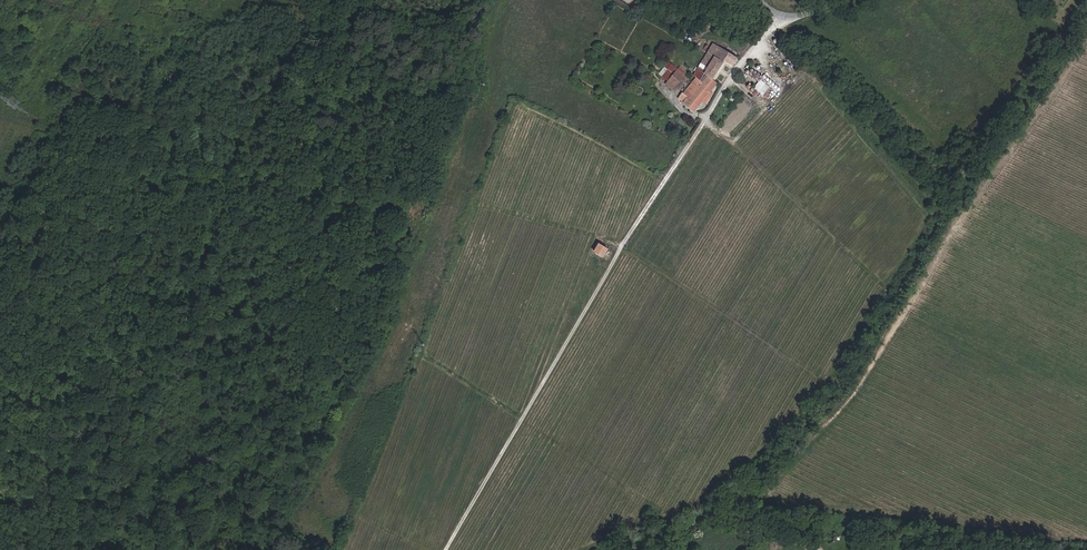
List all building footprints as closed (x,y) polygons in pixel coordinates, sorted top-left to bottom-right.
[(733,65),(737,58),(713,43),(707,54),(699,67),(705,71),(704,73),(712,80),(713,79),(724,59),(733,65)] [(658,74),(667,81),(677,69),(668,62),(658,74)] [(684,75),(686,72),(680,67),(677,69),(684,75)] [(679,98),(694,110),(700,102),(701,101),(716,83),(712,80),(704,73),(705,71),(699,67),(694,75),(696,77),(683,93),(682,93),(679,98)] [(665,84),(672,90),(684,75),(677,69),(667,81),(665,84)] [(753,87),(763,96),(771,88),(761,79),(753,87)] [(704,105),(713,94),(709,91),(701,101),(700,102),(704,105)] [(594,251),(603,257),(607,250),(599,244),(594,251)]
